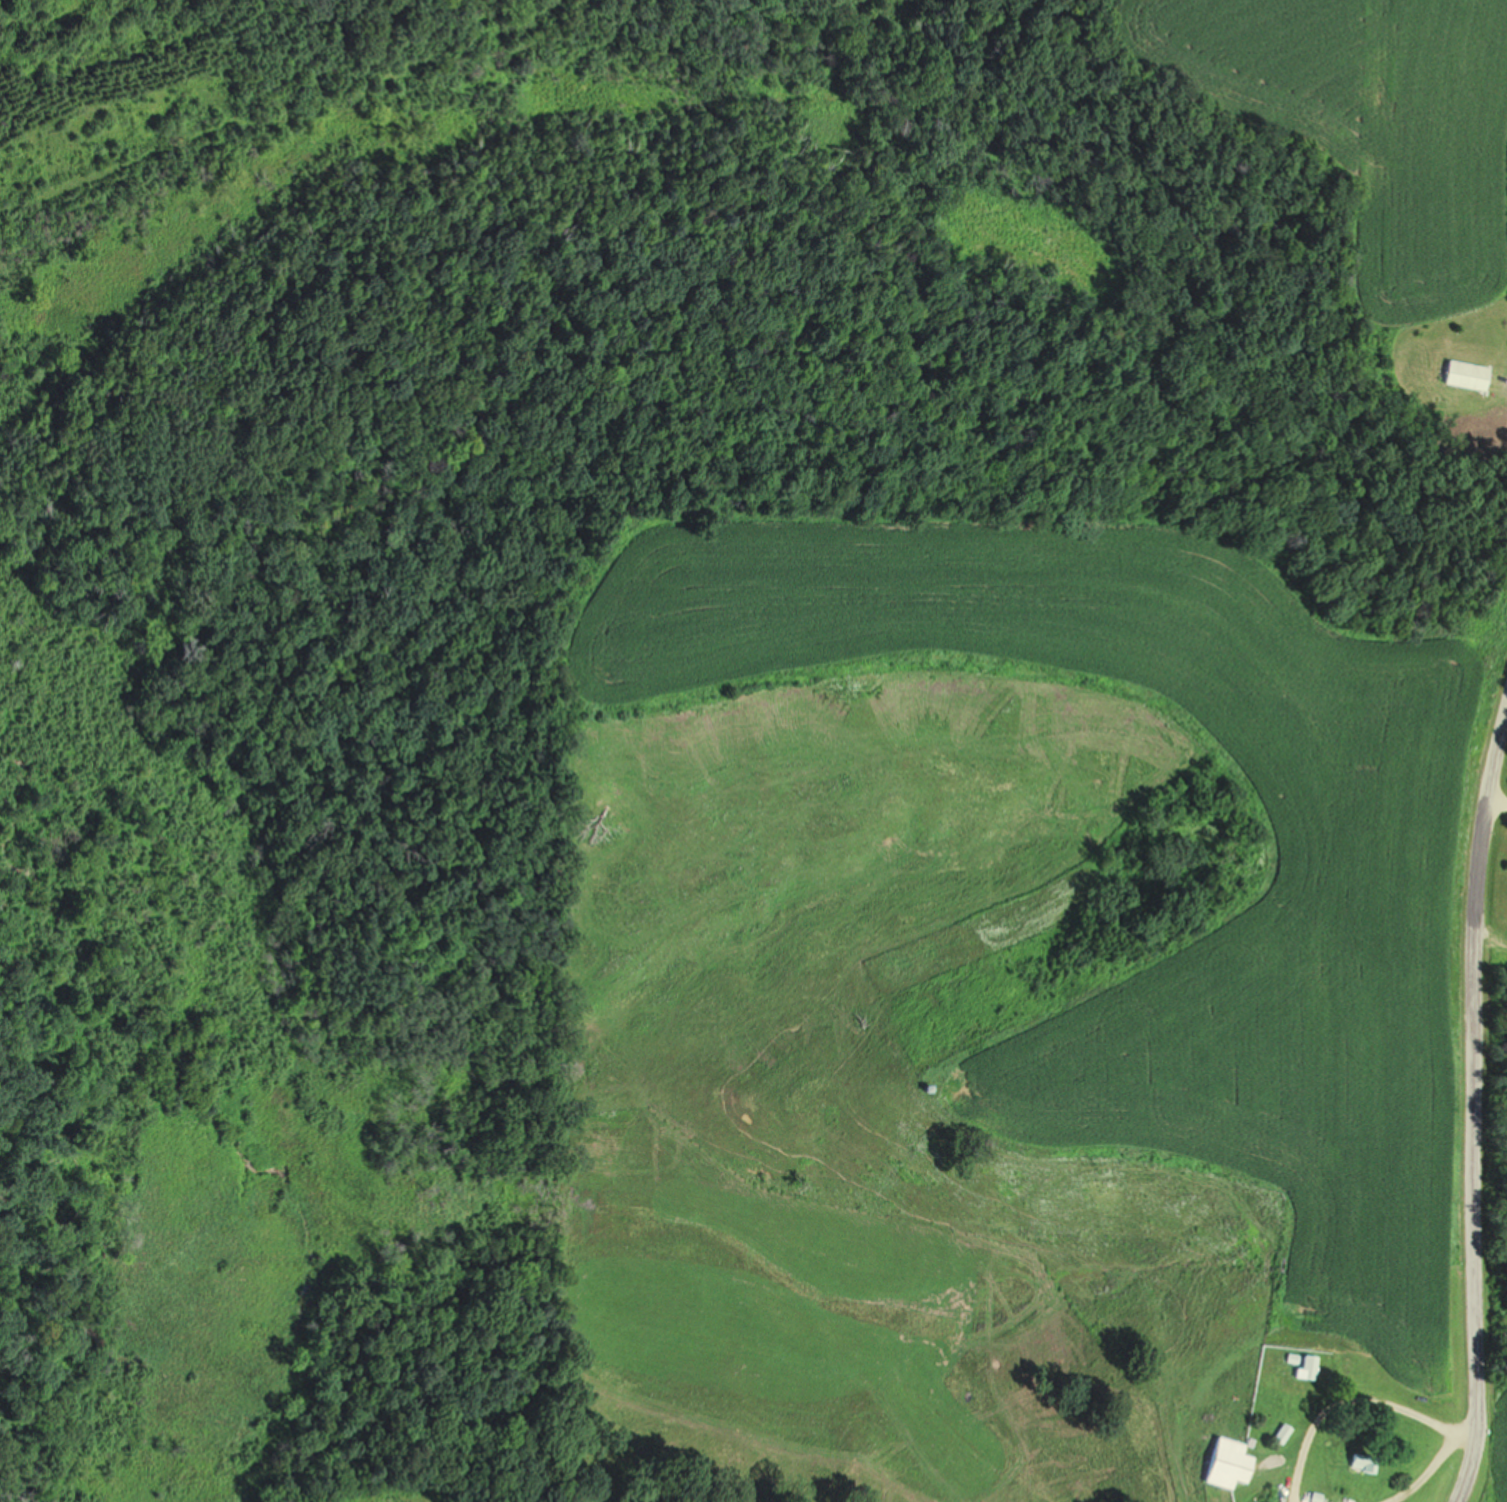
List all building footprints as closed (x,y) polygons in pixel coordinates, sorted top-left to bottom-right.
[(1481,391),(1485,367),(1444,359),(1439,383),(1481,391)] [(1318,1357),(1302,1354),(1298,1376),(1314,1379),(1318,1357)] [(1230,1488),(1232,1480),(1244,1483),(1251,1455),(1209,1446),(1201,1482),(1230,1488)]
